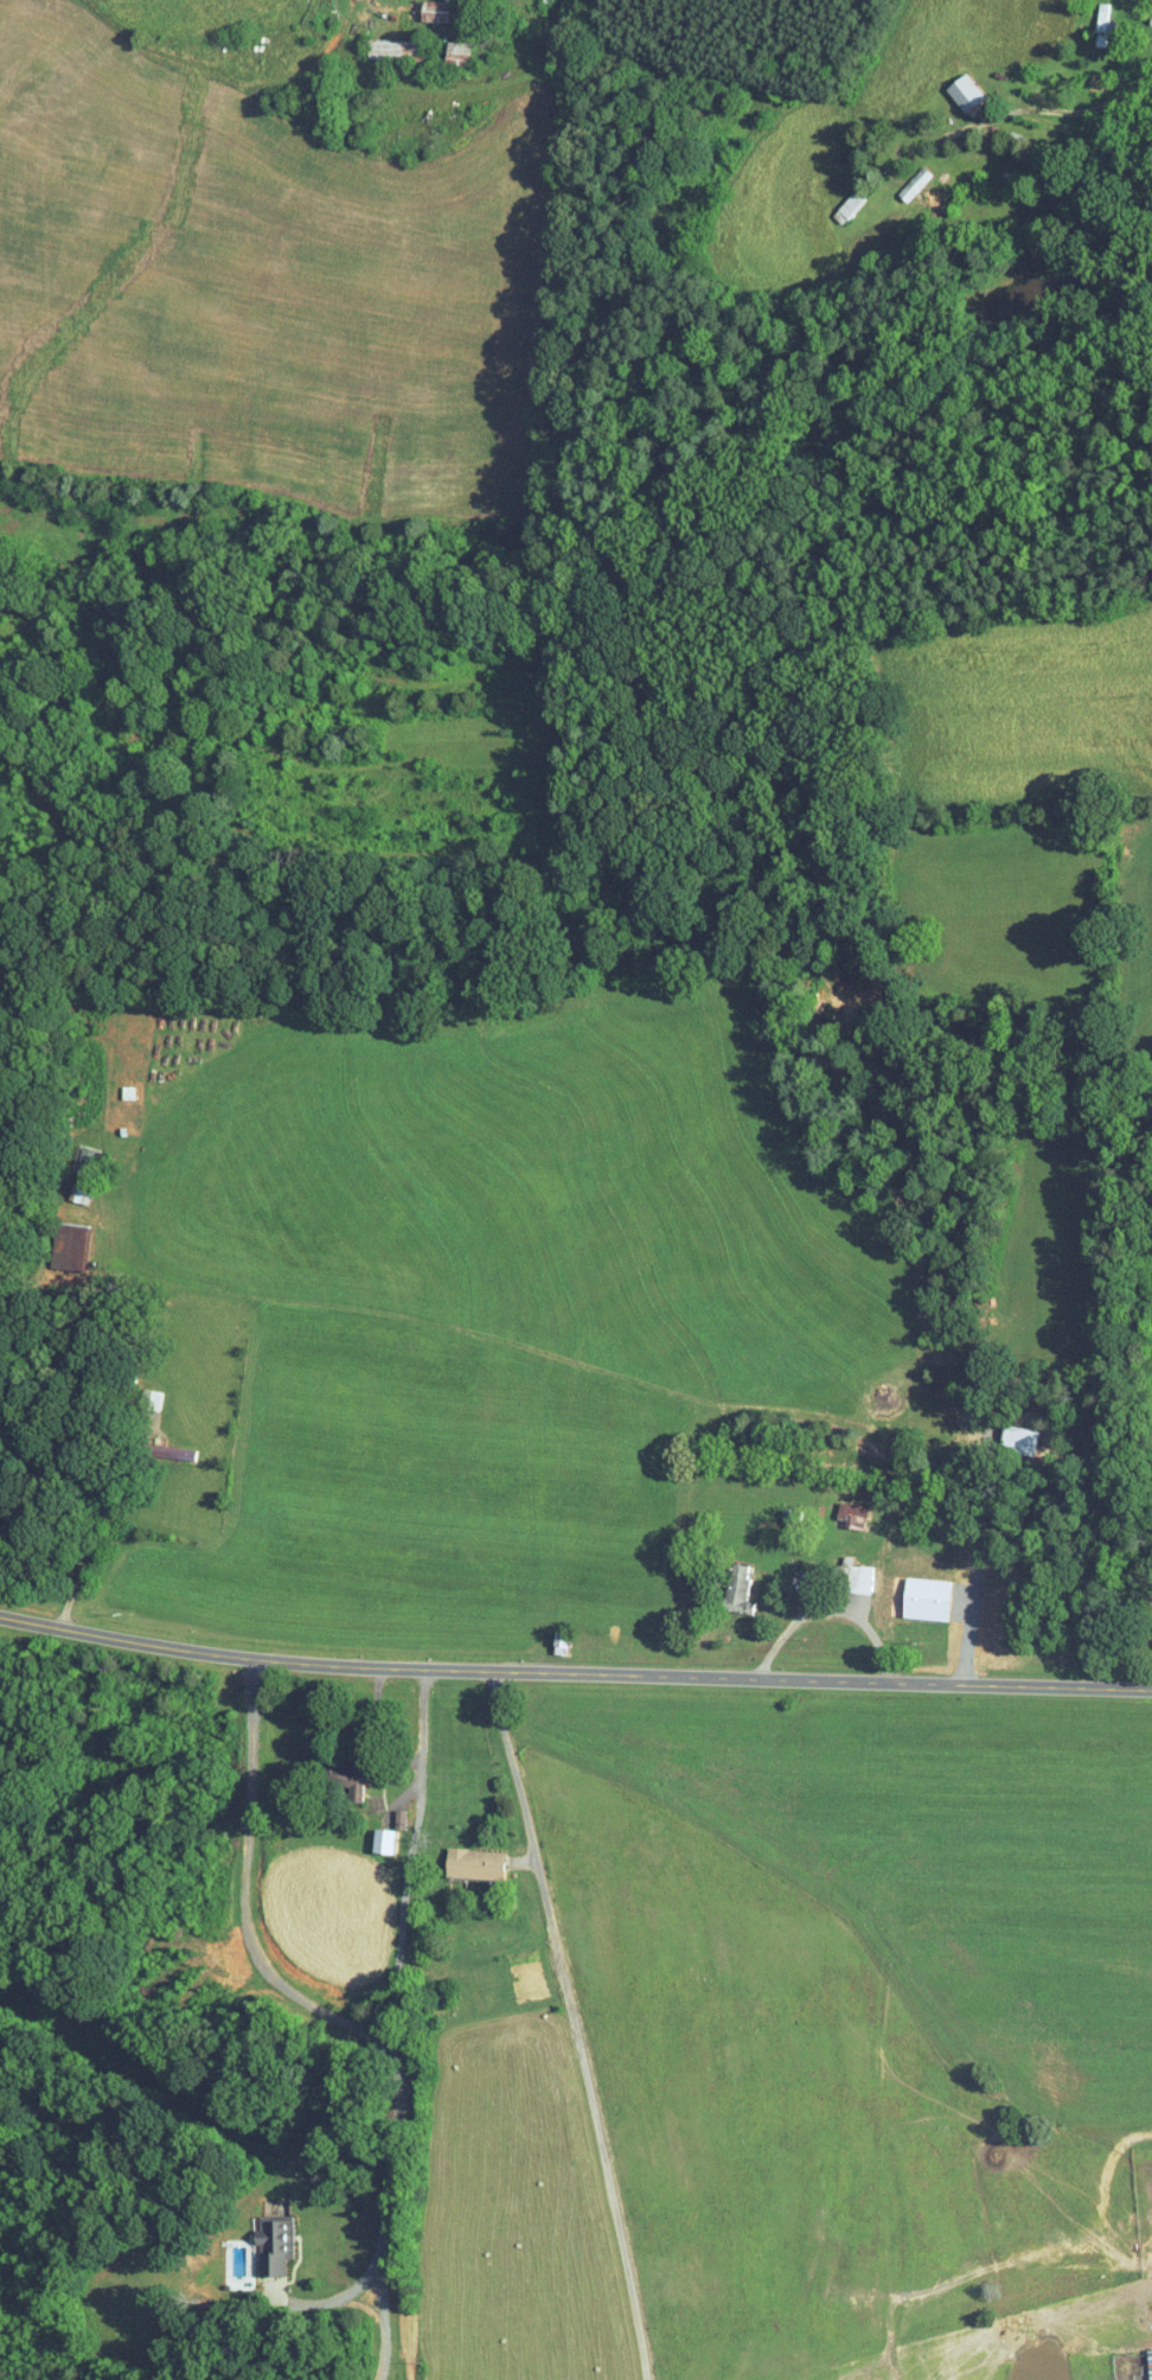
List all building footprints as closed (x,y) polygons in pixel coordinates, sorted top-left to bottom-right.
[(421,21),(449,22),(450,2),(422,1),(421,21)] [(1107,4),(1097,3),(1095,47),(1105,48),(1106,31),(1114,31),(1114,22),(1106,21),(1107,4)] [(421,43),(368,42),(368,60),(420,61),(421,43)] [(471,42),(447,42),(446,65),(470,66),(471,42)] [(945,90),(966,115),(986,98),(966,73),(945,90)] [(87,1265),(89,1225),(63,1224),(61,1263),(87,1265)] [(194,1449),(156,1445),(155,1456),(193,1461),(194,1449)] [(868,1505),(839,1501),(836,1525),(865,1530),(868,1505)] [(871,1591),(872,1567),(851,1566),(851,1557),(843,1556),(842,1590),(871,1591)] [(745,1605),(749,1566),(729,1564),(725,1603),(745,1605)] [(903,1618),(949,1620),(950,1580),(905,1578),(903,1618)] [(363,1776),(338,1777),(339,1802),(363,1801),(363,1776)] [(393,1854),(394,1830),(374,1829),(373,1853),(393,1854)] [(505,1851),(448,1849),(447,1878),(504,1881),(505,1851)] [(293,2259),(293,2218),(259,2218),(259,2231),(257,2231),(257,2278),(284,2278),(284,2258),(293,2259)]
